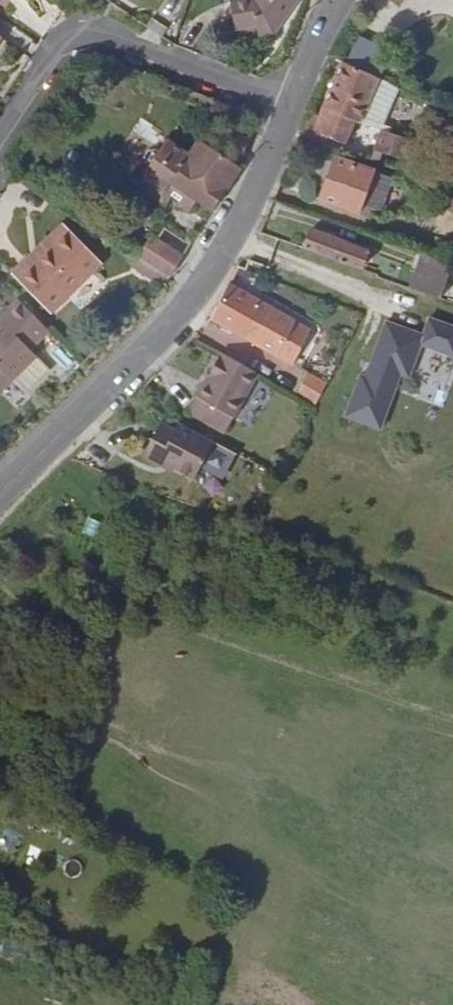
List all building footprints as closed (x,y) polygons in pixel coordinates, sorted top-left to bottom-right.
[(1,12),(9,0),(0,0),(0,11),(1,12)] [(278,26),(296,0),(248,0),(246,2),(225,7),(230,34),(252,31),(254,37),(265,34),(273,23),(278,26)] [(267,41),(278,26),(273,23),(265,34),(254,37),(255,43),(267,41)] [(377,78),(341,61),(317,114),(307,110),(297,138),(325,145),(328,137),(340,142),(351,120),(355,122),(377,78)] [(398,87),(377,78),(355,122),(377,131),(378,128),(398,87)] [(400,157),(407,137),(378,128),(371,148),(400,157)] [(208,216),(236,173),(196,145),(186,160),(164,146),(157,156),(146,174),(134,193),(156,206),(161,198),(169,203),(178,209),(178,211),(178,213),(179,215),(182,216),(185,216),(187,216),(189,213),(194,206),(208,216)] [(146,174),(157,156),(154,154),(147,156),(145,156),(141,165),(143,171),(146,174)] [(355,211),(371,168),(332,155),(316,197),(355,211)] [(164,211),(169,203),(161,198),(156,206),(164,211)] [(36,262),(61,237),(57,233),(25,265),(31,272),(39,264),(36,262)] [(146,239),(130,263),(162,285),(186,249),(161,233),(153,244),(146,239)] [(311,233),(305,249),(362,269),(367,253),(311,233)] [(96,271),(61,237),(36,262),(39,264),(31,272),(25,265),(9,282),(47,320),(96,271)] [(410,286),(424,254),(420,252),(407,286),(410,286)] [(437,296),(449,263),(424,254),(410,286),(437,296)] [(284,316),(226,284),(210,316),(276,354),(296,365),(312,333),(289,319),(284,316)] [(44,337),(14,307),(0,320),(0,331),(1,332),(0,333),(0,394),(30,362),(24,356),(44,337)] [(374,428),(389,387),(381,383),(386,370),(394,373),(402,377),(414,344),(449,357),(452,347),(452,328),(423,317),(417,334),(380,321),(364,362),(373,366),(368,379),(359,376),(355,374),(339,415),(374,428)] [(257,372),(219,350),(195,395),(232,415),(257,372)] [(364,362),(359,376),(368,379),(373,366),(364,362)] [(381,383),(389,387),(394,373),(386,370),(381,383)] [(311,373),(298,396),(316,406),(328,383),(311,373)] [(212,441),(175,422),(171,432),(157,424),(139,457),(162,468),(165,463),(179,470),(192,477),(212,441)] [(165,463),(162,468),(176,476),(179,470),(165,463)]
